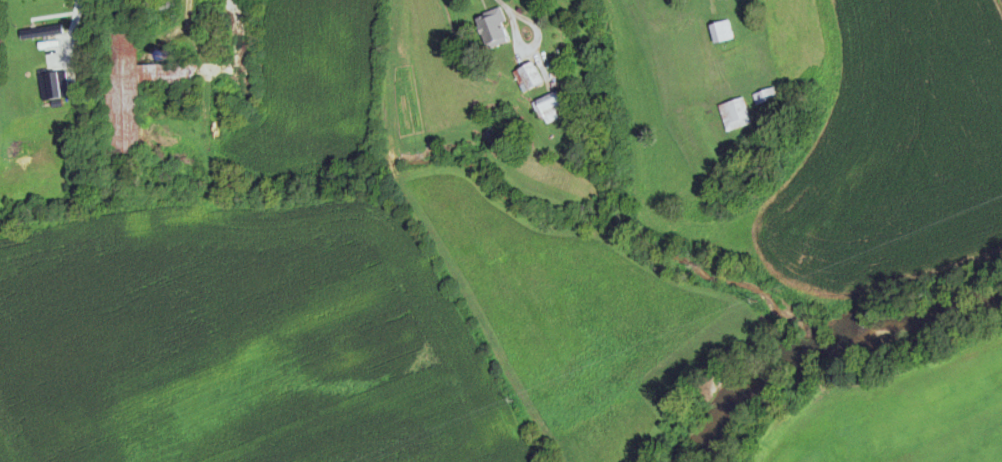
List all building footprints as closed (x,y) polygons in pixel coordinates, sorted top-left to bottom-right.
[(499,10),(475,17),(485,50),(508,43),(499,10)] [(707,27),(713,45),(732,39),(727,21),(707,27)] [(61,38),(60,28),(18,31),(19,41),(61,38)] [(136,66),(135,28),(104,28),(106,154),(139,154),(137,86),(197,85),(196,65),(136,66)] [(511,73),(523,94),(543,82),(531,62),(511,73)] [(758,105),(775,98),(772,90),(754,96),(758,105)] [(558,120),(556,112),(564,109),(559,93),(535,100),(542,124),(558,120)] [(751,124),(742,98),(716,107),(726,133),(751,124)]
